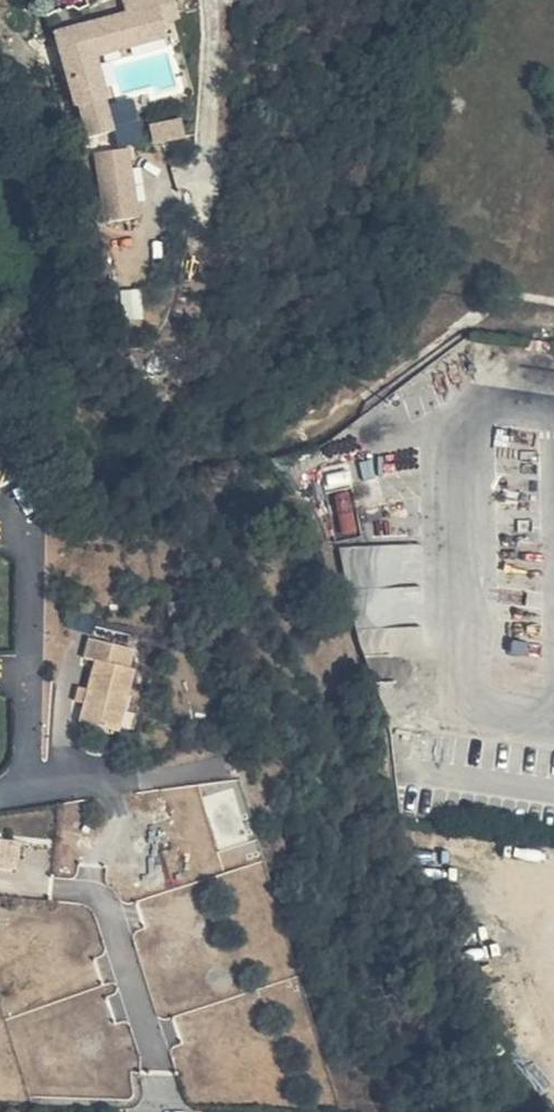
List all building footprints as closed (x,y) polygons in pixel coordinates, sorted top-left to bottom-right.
[(71,109),(60,112),(63,123),(75,120),(71,109)] [(75,120),(63,123),(74,159),(95,153),(85,116),(75,120)] [(104,220),(139,217),(133,146),(98,149),(104,220)] [(422,585),(421,541),(347,543),(348,587),(422,585)] [(70,716),(65,717),(98,725),(108,664),(99,662),(102,645),(60,636),(58,641),(61,657),(70,659),(66,687),(70,716)] [(62,716),(65,717),(70,716),(66,687),(62,716)]
